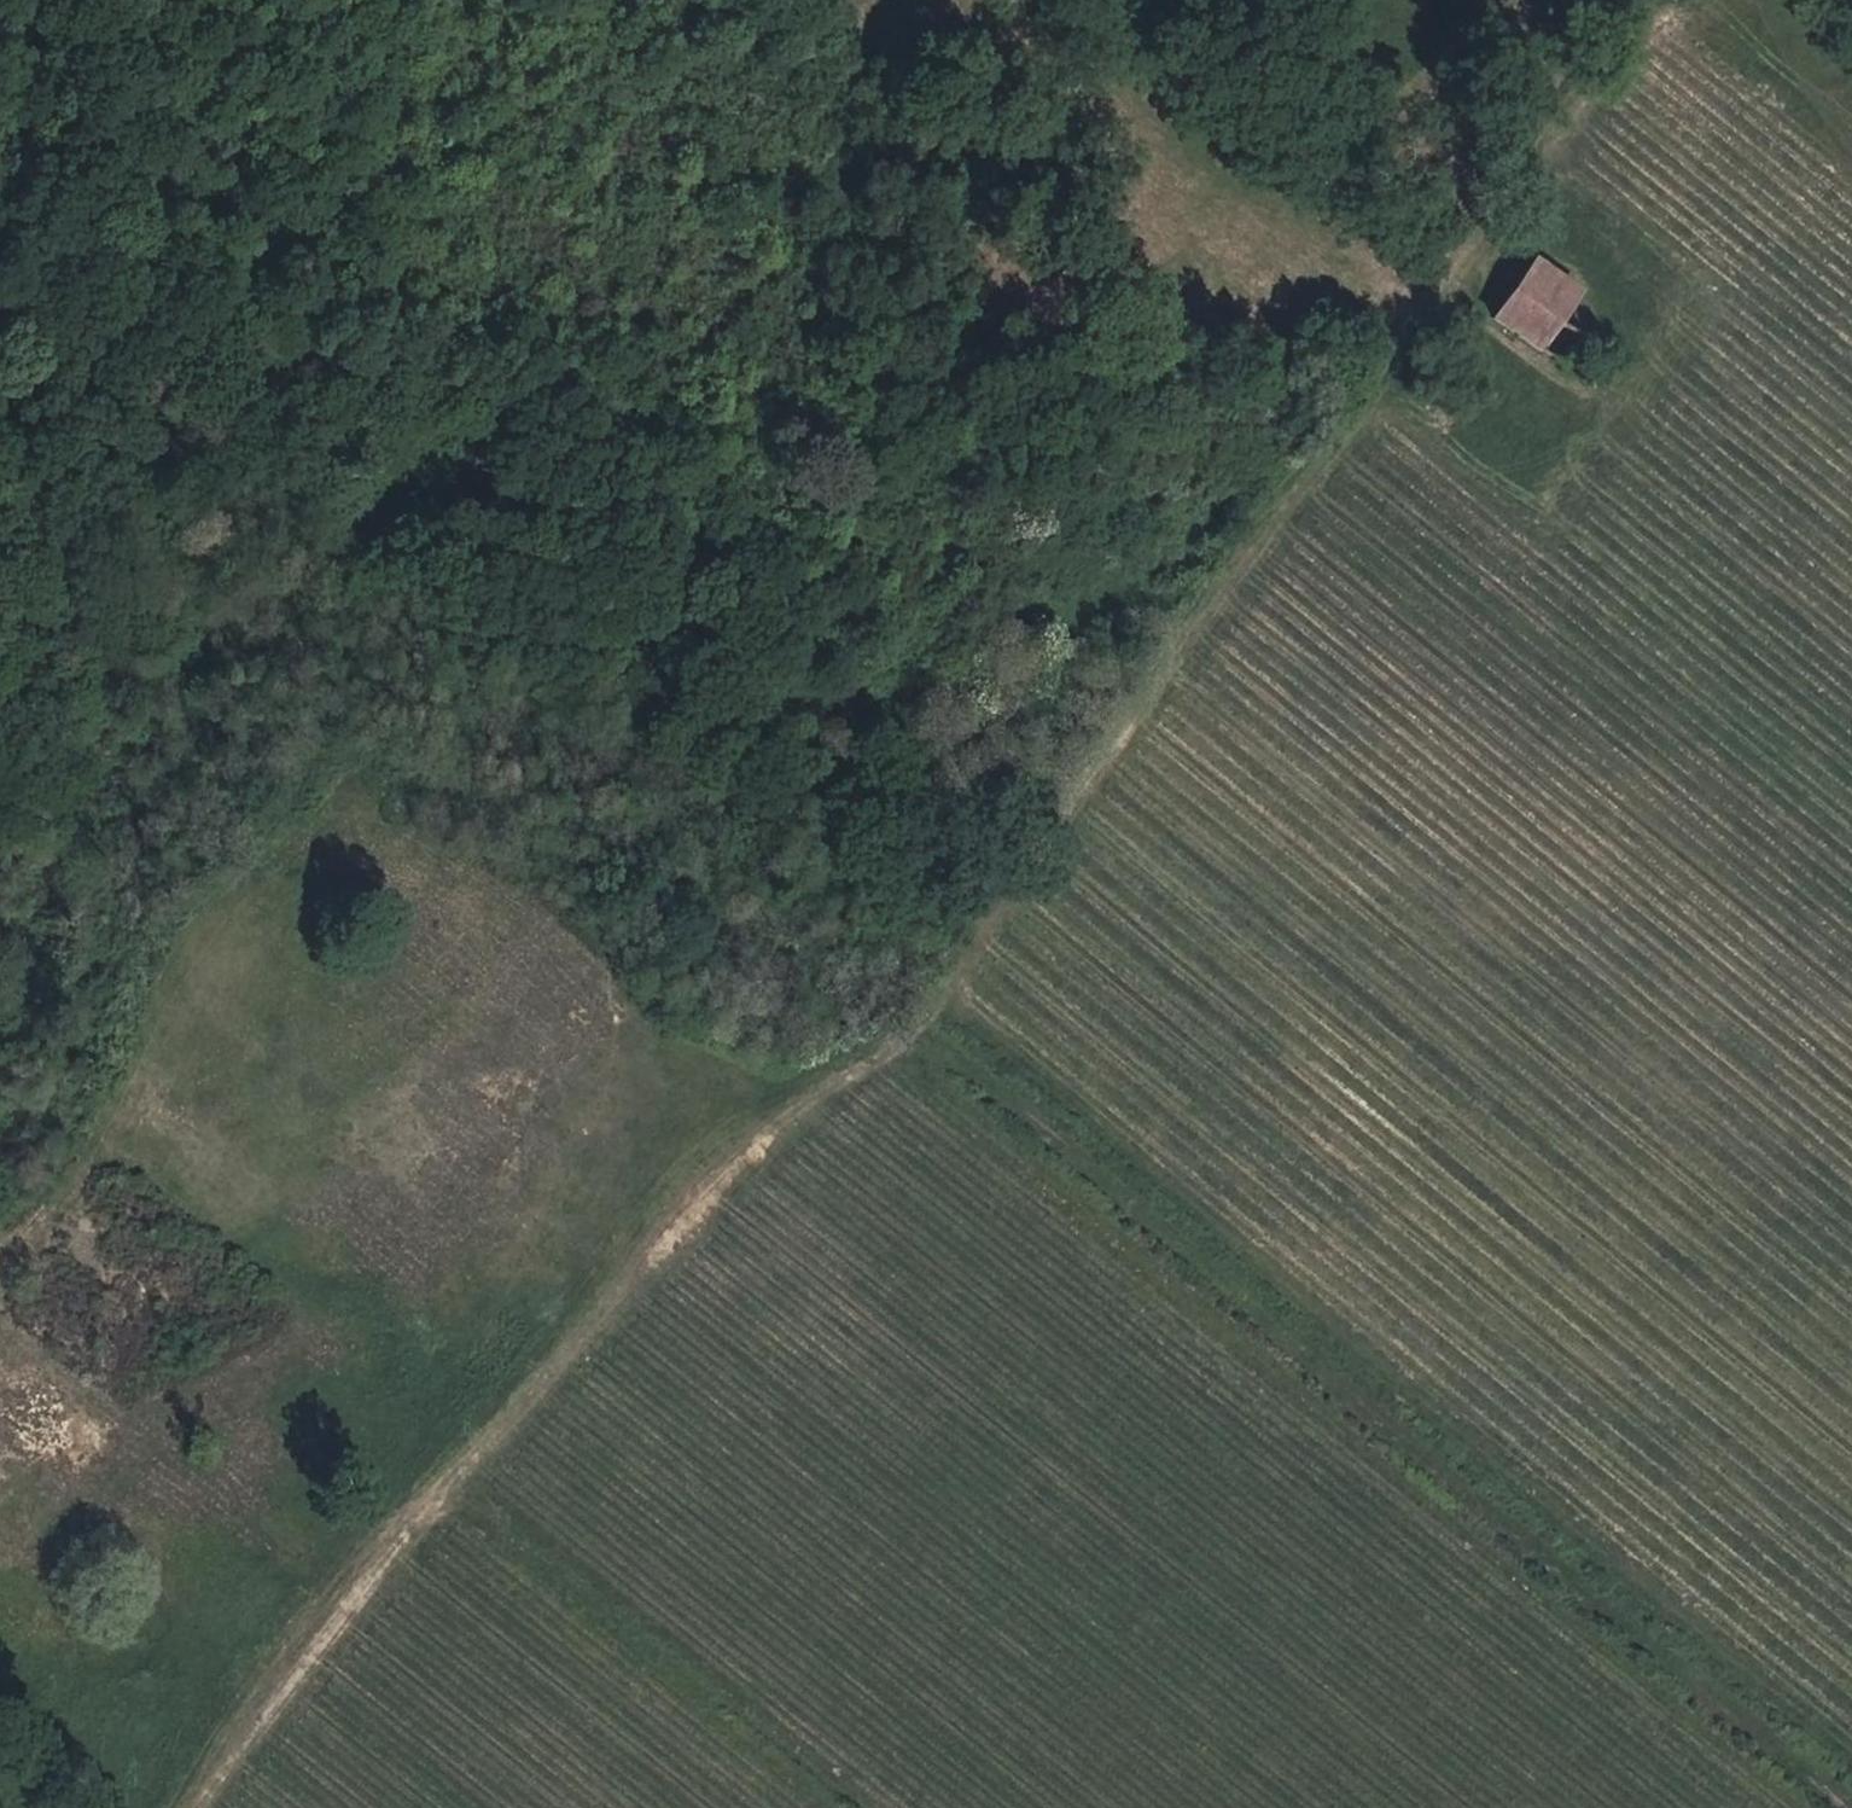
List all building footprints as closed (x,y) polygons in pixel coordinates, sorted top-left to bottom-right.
[(1628,361),(1585,325),(1609,296),(1569,265),(1521,321),(1612,395),(1621,384),(1614,378),(1628,361)]
